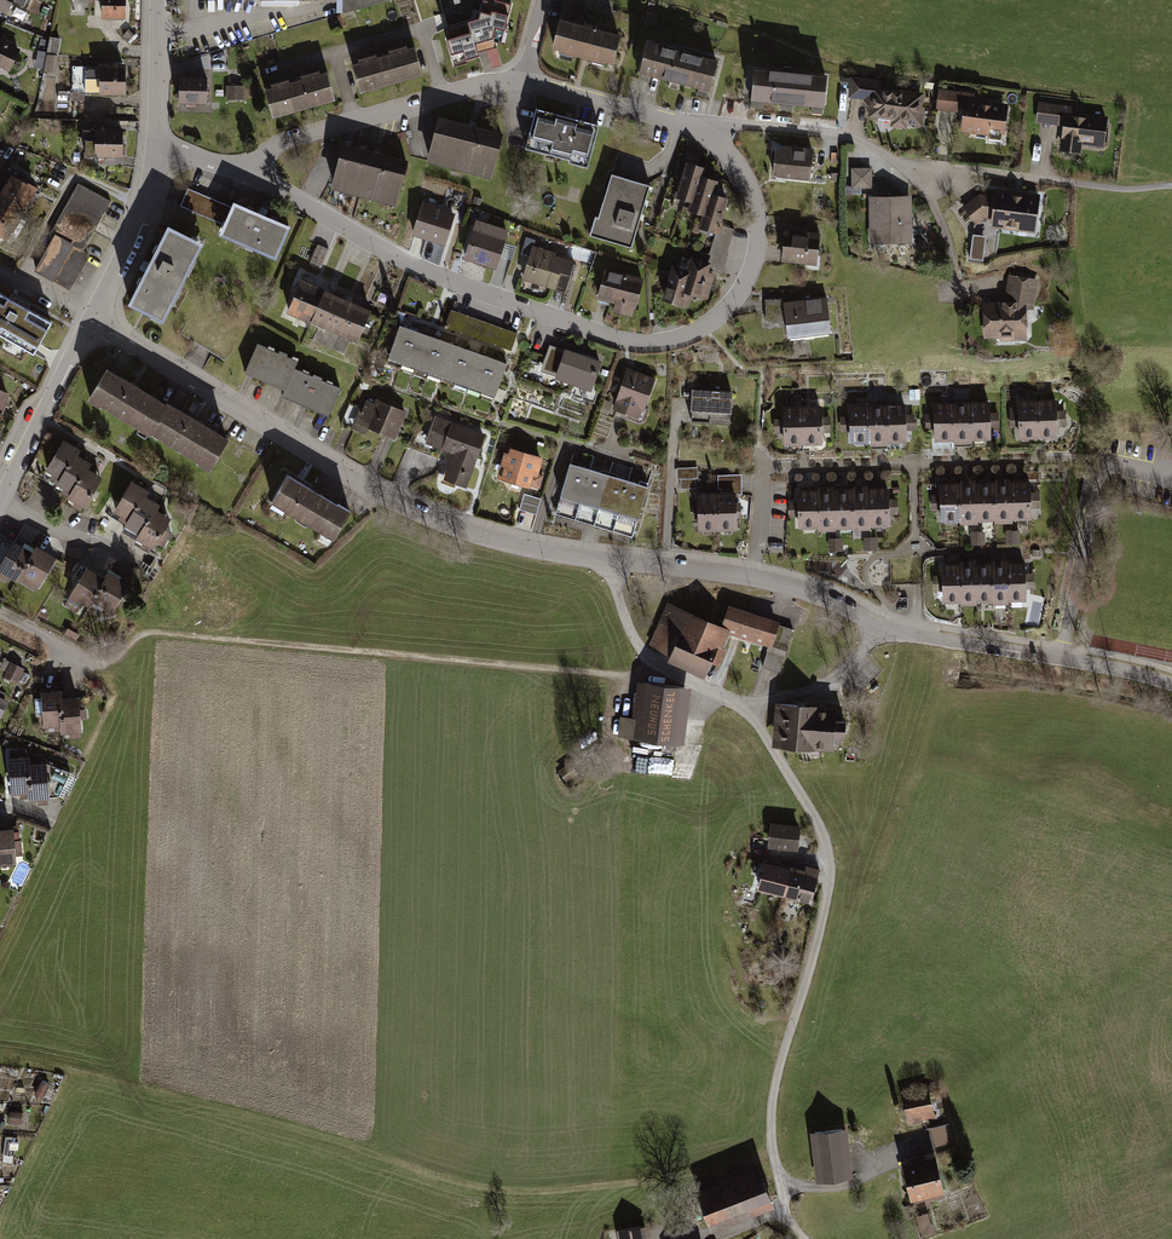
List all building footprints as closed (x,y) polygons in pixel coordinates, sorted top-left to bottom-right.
[(11,15),(18,0),(0,0),(0,10),(11,15)] [(103,17),(125,17),(125,0),(103,0),(103,17)] [(342,13),(388,0),(343,0),(342,13)] [(453,69),(471,65),(470,58),(482,55),(481,50),(496,46),(497,43),(506,45),(510,26),(507,25),(513,0),(480,0),(477,13),(465,16),(466,18),(444,24),(447,34),(443,35),(453,69)] [(577,21),(583,0),(562,0),(557,16),(577,21)] [(557,16),(550,44),(584,53),(610,60),(618,31),(577,21),(557,16)] [(61,38),(49,36),(47,54),(58,55),(61,38)] [(646,41),(636,79),(647,82),(649,75),(667,80),(665,87),(677,90),(679,84),(695,89),(693,94),(705,98),(716,60),(646,41)] [(11,70),(20,53),(0,43),(0,65),(11,70)] [(383,53),(392,83),(423,74),(414,44),(407,46),(406,43),(395,46),(388,48),(389,52),(383,53)] [(41,67),(44,51),(38,49),(36,65),(41,67)] [(352,62),(360,92),(392,83),(383,53),(377,55),(376,52),(367,54),(358,57),(359,60),(352,62)] [(58,56),(46,54),(44,72),(55,73),(58,56)] [(86,92),(125,91),(125,65),(99,65),(99,69),(86,69),(86,92)] [(753,67),(748,106),(760,107),(761,100),(780,102),(779,109),(791,110),(792,105),(808,106),(808,112),(820,114),(825,75),(753,67)] [(295,78),(304,108),(335,100),(327,69),(319,71),(319,69),(308,72),(301,74),(302,76),(295,78)] [(848,75),(846,97),(862,99),(867,105),(866,116),(888,119),(888,126),(905,128),(905,125),(920,126),(924,91),(878,86),(878,78),(848,75)] [(204,77),(177,77),(177,101),(205,101),(204,77)] [(265,87),(273,117),(304,108),(295,78),(290,80),(289,77),(278,80),(270,82),(271,85),(265,87)] [(243,85),(225,86),(225,98),(244,97),(243,85)] [(937,88),(935,109),(963,112),(961,131),(988,135),(986,147),(1000,150),(1005,140),(1009,109),(1004,102),(972,99),(973,93),(937,88)] [(83,92),(70,92),(69,101),(83,101),(83,92)] [(1061,125),(1057,151),(1078,154),(1079,143),(1101,146),(1105,117),(1075,113),(1076,106),(1037,101),(1034,122),(1061,125)] [(528,127),(522,149),(585,167),(596,126),(533,109),(528,127)] [(428,146),(425,157),(487,174),(497,137),(468,130),(435,121),(428,146)] [(95,132),(95,156),(122,156),(122,132),(95,132)] [(347,146),(338,143),(333,159),(326,184),(345,189),(357,149),(347,146)] [(775,150),(773,174),(808,176),(810,147),(783,146),(783,150),(775,150)] [(362,150),(357,149),(345,189),(354,192),(355,192),(358,193),(365,195),(375,154),(362,150)] [(375,154),(365,195),(391,202),(400,161),(381,156),(375,154)] [(700,167),(684,162),(674,196),(690,201),(697,176),(700,167)] [(850,167),(850,186),(870,186),(869,166),(850,167)] [(0,190),(0,204),(22,216),(36,189),(8,174),(0,190)] [(592,217),(587,236),(628,248),(647,185),(624,179),(609,174),(596,218),(592,217)] [(713,180),(697,176),(690,201),(688,209),(696,211),(703,213),(709,195),(713,180)] [(78,183),(50,233),(54,235),(73,245),(83,251),(111,201),(78,183)] [(224,224),(231,207),(188,188),(180,205),(224,224)] [(991,217),(991,225),(1033,231),(1038,195),(995,190),(994,195),(978,193),(960,206),(973,224),(984,216),(991,217)] [(724,199),(709,195),(703,213),(696,211),(691,226),(714,233),(717,224),(724,199)] [(868,196),(869,243),(910,242),(908,195),(868,196)] [(224,224),(220,232),(276,257),(290,225),(234,200),(231,207),(224,224)] [(419,200),(409,234),(442,244),(452,212),(432,207),(433,204),(419,200)] [(8,243),(22,216),(0,204),(0,239),(8,243)] [(473,221),(462,256),(494,266),(504,231),(473,221)] [(717,224),(714,233),(708,253),(709,254),(708,261),(706,268),(721,273),(727,254),(725,254),(733,229),(717,224)] [(169,225),(130,301),(163,318),(201,241),(169,225)] [(783,228),(780,259),(815,263),(818,232),(783,228)] [(53,282),(73,245),(54,235),(34,271),(53,282)] [(83,251),(73,245),(53,282),(70,291),(90,255),(83,251)] [(316,246),(308,263),(317,267),(325,250),(316,246)] [(530,246),(521,278),(563,291),(572,261),(553,255),(553,253),(530,246)] [(706,268),(708,261),(689,256),(685,269),(687,270),(681,291),(691,294),(705,298),(712,273),(705,271),(706,268)] [(687,270),(685,269),(670,264),(659,298),(687,307),(691,294),(681,291),(687,270)] [(603,269),(596,294),(613,299),(610,310),(630,315),(640,279),(603,269)] [(987,302),(987,336),(1028,337),(1027,308),(1033,308),(1034,277),(1007,274),(1002,302),(987,302)] [(308,315),(319,289),(297,280),(286,306),(308,315)] [(319,289),(308,315),(355,336),(366,310),(319,289)] [(0,293),(0,333),(34,353),(51,322),(0,293)] [(797,298),(763,298),(763,323),(783,323),(786,338),(830,332),(824,295),(797,298)] [(398,327),(388,357),(400,362),(411,331),(398,327)] [(411,331),(400,362),(413,366),(424,336),(411,331)] [(424,336),(413,366),(425,371),(436,340),(424,336)] [(436,340),(425,371),(438,375),(448,345),(436,340)] [(598,360),(547,343),(541,363),(557,368),(554,376),(588,387),(598,360)] [(253,344),(242,371),(283,388),(291,368),(295,361),(282,356),(283,353),(275,350),(274,353),(253,344)] [(448,345),(438,375),(450,379),(460,349),(448,345)] [(460,349),(450,379),(463,384),(474,354),(460,349)] [(474,354),(463,384),(476,388),(486,358),(474,354)] [(486,358),(476,388),(488,393),(499,362),(486,358)] [(148,433),(165,404),(103,366),(83,399),(97,407),(98,405),(146,435),(148,433)] [(283,388),(281,394),(326,412),(336,387),(318,380),(319,376),(310,373),(309,376),(291,368),(283,388)] [(613,407),(639,415),(652,378),(626,369),(613,407)] [(1,410),(8,394),(0,390),(0,409),(1,410)] [(731,392),(690,390),(689,418),(729,420),(731,392)] [(348,402),(340,421),(364,431),(366,426),(394,438),(405,412),(373,399),(372,402),(363,398),(360,407),(348,402)] [(1019,400),(1020,438),(1037,438),(1036,399),(1019,400)] [(1036,399),(1037,438),(1056,437),(1055,399),(1036,399)] [(971,402),(972,440),(989,440),(987,401),(971,402)] [(165,404),(148,433),(208,469),(227,438),(166,402),(165,404)] [(952,403),(954,441),(972,440),(971,402),(952,403)] [(866,404),(867,442),(886,441),(884,403),(866,404)] [(884,403),(886,441),(902,441),(901,403),(884,403)] [(937,440),(937,441),(939,441),(954,441),(952,403),(935,403),(937,440)] [(849,404),(850,442),(867,442),(866,404),(849,404)] [(425,406),(408,445),(434,455),(438,446),(451,451),(441,477),(464,486),(483,435),(433,416),(435,410),(425,406)] [(782,407),(784,445),(801,445),(799,406),(782,407)] [(799,406),(801,445),(819,444),(818,406),(799,406)] [(579,423),(570,421),(568,430),(577,432),(579,423)] [(72,447),(61,440),(40,473),(55,483),(73,454),(76,449),(72,447)] [(503,452),(497,478),(526,485),(529,475),(533,476),(538,457),(509,450),(508,454),(503,452)] [(84,461),(73,454),(55,483),(52,487),(66,497),(84,468),(87,463),(84,461)] [(567,464),(553,513),(573,519),(587,469),(567,464)] [(96,475),(84,468),(66,497),(63,501),(78,510),(99,477),(96,475)] [(690,468),(678,468),(679,482),(690,481),(690,468)] [(587,469),(573,519),(592,524),(606,475),(587,469)] [(733,473),(714,471),(713,487),(732,488),(733,473)] [(606,475),(592,524),(612,530),(625,480),(606,475)] [(287,477),(272,502),(333,538),(348,513),(287,477)] [(625,480),(612,530),(631,535),(645,486),(625,480)] [(1009,481),(1010,519),(1027,519),(1026,480),(1009,481)] [(143,489),(131,481),(110,514),(125,524),(143,495),(146,490),(143,489)] [(976,482),(978,520),(994,519),(993,481),(976,482)] [(993,481),(994,519),(1010,519),(1009,481),(993,481)] [(941,483),(942,521),(959,521),(958,482),(941,483)] [(958,482),(959,521),(978,520),(976,482),(958,482)] [(867,489),(868,527),(885,526),(884,488),(867,489)] [(834,490),(835,528),(852,527),(851,489),(834,490)] [(851,489),(852,527),(868,527),(867,489),(851,489)] [(799,491),(800,529),(817,528),(816,490),(799,491)] [(816,490),(817,528),(835,528),(834,490),(816,490)] [(713,492),(714,530),(732,530),(731,491),(713,492)] [(696,493),(697,531),(714,530),(713,492),(696,493)] [(539,498),(522,493),(517,508),(534,513),(539,498)] [(154,502),(143,495),(125,524),(122,528),(136,538),(155,509),(158,504),(154,502)] [(166,516),(155,509),(136,538),(133,542),(148,551),(154,542),(162,530),(169,518),(166,516)] [(169,534),(162,530),(154,542),(161,547),(169,534)] [(844,536),(830,537),(830,550),(844,550),(844,536)] [(10,541),(0,558),(0,582),(3,583),(6,578),(13,581),(16,575),(30,552),(10,541)] [(33,547),(30,552),(16,575),(23,580),(21,584),(34,591),(54,558),(33,547)] [(1005,563),(1006,601),(1022,601),(1020,562),(1005,563)] [(959,564),(960,602),(975,602),(974,563),(959,564)] [(974,563),(975,602),(991,601),(990,563),(974,563)] [(990,563),(991,601),(1006,601),(1005,563),(990,563)] [(943,564),(944,603),(960,602),(959,564),(943,564)] [(104,579),(84,568),(62,606),(74,613),(79,605),(87,609),(92,602),(104,579)] [(104,579),(92,602),(110,612),(125,584),(107,575),(104,579)] [(669,607),(653,647),(706,668),(709,659),(714,661),(725,630),(719,627),(669,607)] [(792,630),(726,608),(719,627),(725,630),(767,646),(761,666),(777,673),(792,630)] [(8,662),(1,676),(15,682),(21,669),(8,662)] [(664,750),(673,751),(680,689),(639,684),(634,721),(616,719),(613,746),(633,748),(634,741),(665,745),(664,750)] [(57,699),(56,691),(39,692),(39,700),(32,700),(33,716),(39,716),(40,729),(43,728),(44,732),(58,731),(57,699)] [(75,698),(57,699),(58,731),(59,738),(79,737),(78,719),(84,719),(84,710),(75,710),(75,698)] [(795,746),(797,707),(777,706),(775,745),(795,746)] [(837,708),(797,707),(795,746),(831,748),(832,739),(843,739),(844,724),(836,723),(837,708)] [(25,749),(5,750),(8,795),(17,794),(17,799),(28,798),(25,755),(25,749)] [(40,754),(25,755),(28,798),(28,801),(36,800),(36,804),(46,803),(45,797),(57,796),(66,774),(40,763),(40,754)] [(572,767),(560,775),(567,785),(578,777),(572,767)] [(768,827),(766,848),(797,851),(799,830),(768,827)] [(0,830),(0,866),(14,865),(13,857),(19,857),(17,831),(11,831),(11,829),(0,830)] [(753,885),(759,886),(765,864),(759,863),(753,885)] [(777,877),(764,874),(761,888),(775,891),(774,895),(807,903),(815,871),(803,868),(800,877),(778,872),(777,877)] [(905,1128),(945,1120),(940,1094),(899,1103),(905,1128)] [(948,1126),(930,1129),(933,1146),(951,1143),(948,1126)] [(811,1135),(816,1181),(848,1178),(843,1131),(811,1135)] [(934,1160),(901,1167),(909,1202),(942,1195),(934,1160)] [(757,1165),(733,1174),(747,1211),(771,1202),(757,1165)] [(747,1211),(733,1174),(696,1188),(710,1225),(747,1211)] [(934,1230),(928,1212),(918,1216),(924,1233),(934,1230)] [(643,1223),(620,1226),(622,1238),(645,1238),(643,1223)]
